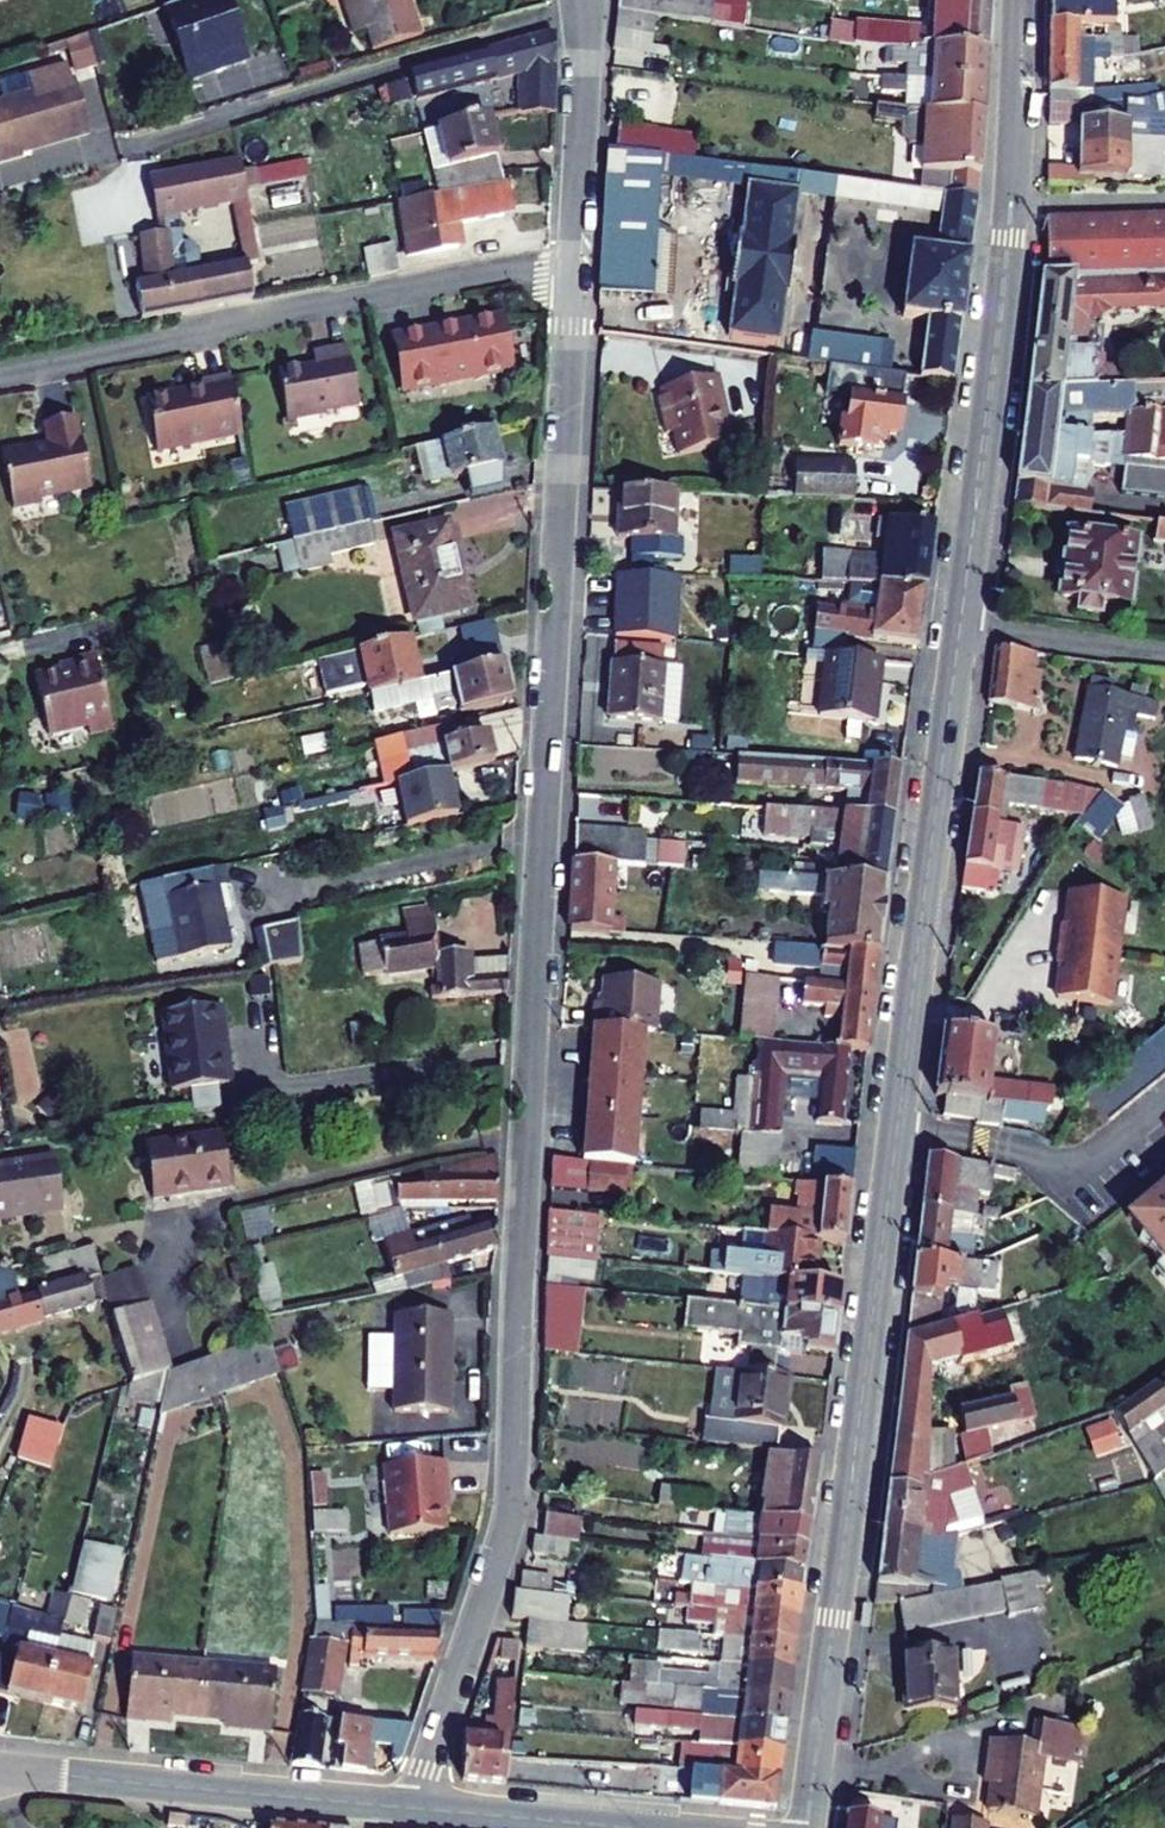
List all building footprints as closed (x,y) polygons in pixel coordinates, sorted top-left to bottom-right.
[(222,0),(189,0),(164,9),(189,82),(244,63),(234,36),(232,37),(227,24),(230,23),(222,0)] [(347,18),(361,13),(374,52),(417,38),(405,0),(341,0),(347,18)] [(618,15),(655,19),(710,27),(713,0),(619,0),(618,15)] [(933,33),(901,30),(901,37),(886,36),(888,28),(856,27),(856,34),(830,29),(828,43),(883,50),(901,52),(988,53),(992,0),(935,0),(933,33)] [(1050,24),(1087,24),(1101,24),(1114,25),(1114,0),(1050,0),(1050,24)] [(653,37),(655,19),(618,15),(616,33),(653,37)] [(1050,24),(1049,107),(1104,108),(1103,91),(1103,77),(1088,77),(1087,24),(1050,24)] [(1087,24),(1088,77),(1103,77),(1102,62),(1101,24),(1087,24)] [(1114,28),(1114,25),(1101,24),(1102,62),(1121,62),(1121,60),(1120,40),(1120,28),(1114,28)] [(653,37),(616,33),(615,42),(652,46),(653,37)] [(93,67),(86,36),(66,40),(73,72),(93,67)] [(553,38),(409,74),(416,104),(527,75),(528,114),(553,114),(553,38)] [(1136,40),(1120,40),(1121,60),(1138,56),(1136,40)] [(651,57),(652,46),(615,42),(614,53),(651,57)] [(985,87),(988,53),(901,52),(883,50),(881,66),(905,68),(905,80),(985,87)] [(0,107),(0,167),(21,160),(20,155),(88,135),(74,86),(71,87),(66,68),(42,75),(48,94),(31,98),(26,80),(0,88),(0,100),(2,106),(0,107)] [(983,120),(985,87),(905,80),(865,74),(864,91),(904,97),(903,110),(983,120)] [(1155,86),(1103,91),(1104,108),(1124,109),(1124,101),(1139,100),(1157,96),(1155,86)] [(1078,149),(1147,150),(1147,116),(1164,112),(1164,94),(1157,96),(1139,100),(1124,101),(1124,109),(1104,108),(1049,107),(1049,125),(1078,126),(1078,149)] [(978,199),(983,120),(903,110),(880,107),(877,121),(904,125),(903,138),(910,146),(925,147),(922,192),(943,195),(978,199)] [(486,120),(423,137),(440,195),(503,185),(486,120)] [(698,137),(618,124),(615,150),(685,160),(695,161),(698,137)] [(1147,150),(1078,149),(1079,169),(1048,168),(1048,183),(1079,184),(1079,178),(1147,180),(1147,150)] [(624,157),(606,158),(605,179),(622,180),(624,157)] [(695,161),(685,160),(682,182),(744,190),(771,194),(774,172),(695,161)] [(247,205),(235,165),(140,179),(146,220),(152,220),(154,231),(137,238),(143,285),(134,287),(140,321),(250,299),(244,265),(188,276),(192,266),(191,251),(181,245),(176,246),(172,216),(247,205)] [(797,175),(774,172),(771,194),(744,190),(738,238),(733,238),(726,291),(731,291),(724,339),(775,346),(781,298),(785,299),(793,245),(787,244),(794,197),(797,175)] [(922,192),(797,175),(794,197),(939,217),(943,195),(922,192)] [(663,188),(605,184),(602,227),(661,230),(663,188)] [(506,188),(397,205),(406,259),(458,250),(454,228),(503,220),(502,210),(510,208),(506,188)] [(974,222),(978,199),(943,195),(939,217),(974,222)] [(510,208),(502,210),(503,220),(512,219),(510,208)] [(974,222),(939,217),(934,255),(947,257),(950,237),(972,240),(974,222)] [(1049,279),(1164,276),(1164,218),(1048,220),(1049,279)] [(972,240),(950,237),(947,257),(934,255),(908,251),(898,318),(924,321),(916,380),(952,385),(972,240)] [(654,246),(602,243),(599,295),(651,298),(654,246)] [(671,247),(654,246),(651,298),(668,299),(671,247)] [(392,247),(363,252),(368,278),(397,273),(392,247)] [(1029,394),(1123,389),(1122,379),(1122,369),(1103,369),(1103,359),(1080,356),(1084,326),(1115,310),(1164,309),(1164,276),(1049,279),(1043,279),(1029,394)] [(497,319),(391,339),(401,392),(507,372),(497,319)] [(877,355),(807,345),(804,363),(874,374),(877,355)] [(312,367),(275,374),(285,426),(323,419),(322,414),(356,407),(345,348),(310,354),(312,367)] [(719,410),(709,375),(663,388),(666,397),(656,400),(666,434),(675,432),(682,454),(722,443),(717,426),(713,411),(719,410)] [(1122,379),(1123,389),(1130,389),(1152,388),(1152,378),(1122,379)] [(154,455),(240,438),(228,382),(199,388),(200,393),(144,405),(154,455)] [(1014,507),(1090,517),(1093,493),(1085,493),(1086,486),(1090,484),(1092,472),(1089,467),(1111,470),(1111,462),(1164,467),(1164,388),(1152,388),(1130,389),(1126,417),(1125,425),(1124,438),(1091,439),(1056,434),(1024,430),(1014,507)] [(1029,394),(1024,430),(1056,434),(1059,419),(1126,417),(1130,389),(1123,389),(1029,394)] [(899,406),(850,399),(846,427),(839,426),(836,448),(873,453),(875,435),(895,437),(899,406)] [(719,410),(713,411),(717,426),(723,424),(719,410)] [(1059,419),(1056,434),(1091,439),(1094,426),(1125,425),(1126,417),(1059,419)] [(0,454),(0,460),(11,512),(38,507),(37,501),(88,491),(74,422),(41,428),(45,449),(22,454),(21,450),(0,454)] [(489,439),(416,456),(425,491),(497,474),(489,439)] [(853,466),(795,464),(793,500),(852,502),(853,466)] [(362,492),(284,510),(292,543),(369,525),(362,492)] [(676,495),(620,493),(618,540),(630,541),(629,561),(651,562),(691,563),(692,516),(675,515),(676,495)] [(693,496),(676,495),(675,515),(692,516),(693,496)] [(931,528),(875,522),(872,543),(883,544),(880,566),(820,560),(820,585),(851,587),(876,587),(923,591),(931,528)] [(374,545),(369,525),(292,543),(299,574),(331,566),(328,556),(374,545)] [(1155,525),(1154,545),(1164,547),(1164,527),(1155,525)] [(445,526),(393,538),(400,569),(397,570),(404,600),(408,599),(414,623),(465,611),(458,582),(453,583),(451,575),(456,574),(445,526)] [(1063,578),(1060,599),(1077,601),(1076,614),(1100,618),(1102,603),(1116,605),(1118,572),(1130,574),(1133,548),(1130,548),(1131,540),(1114,539),(1109,532),(1095,530),(1089,535),(1088,543),(1068,540),(1065,561),(1063,578)] [(1055,560),(1053,576),(1063,578),(1065,561),(1055,560)] [(651,562),(629,561),(629,579),(651,580),(651,562)] [(616,578),(613,638),(674,643),(676,581),(651,580),(629,579),(616,578)] [(915,649),(923,591),(876,587),(872,617),(847,613),(812,607),(809,655),(825,657),(842,658),(844,640),(915,649)] [(851,587),(847,613),(872,617),(876,587),(851,587)] [(408,641),(316,664),(322,688),(346,682),(348,692),(366,687),(368,698),(395,691),(419,685),(408,641)] [(664,649),(614,645),(608,724),(658,727),(664,649)] [(200,651),(207,685),(235,680),(228,646),(200,651)] [(995,649),(987,706),(1037,712),(1040,685),(1031,684),(1032,672),(1035,654),(995,649)] [(96,655),(72,661),(74,669),(57,673),(33,678),(46,737),(87,727),(89,736),(113,731),(96,655)] [(842,658),(825,657),(818,719),(866,725),(871,685),(877,685),(880,663),(842,658)] [(72,661),(55,665),(57,673),(74,669),(72,661)] [(502,666),(419,685),(395,691),(400,709),(447,698),(446,693),(452,691),(458,715),(511,703),(502,666)] [(662,671),(659,725),(676,726),(680,673),(662,671)] [(1032,672),(1031,684),(1040,685),(1041,673),(1032,672)] [(395,691),(368,698),(373,715),(400,709),(395,691)] [(1088,694),(1075,763),(1117,771),(1119,760),(1123,739),(1127,717),(1155,722),(1158,707),(1088,694)] [(447,728),(375,744),(385,787),(396,785),(447,773),(492,763),(486,737),(451,745),(447,728)] [(1123,739),(1119,760),(1132,763),(1136,741),(1123,739)] [(899,768),(702,755),(701,792),(753,795),(753,784),(845,790),(844,814),(891,818),(899,768)] [(457,816),(447,773),(396,785),(405,827),(457,816)] [(971,816),(995,819),(995,822),(1005,824),(1007,806),(1040,811),(1044,785),(977,776),(971,816)] [(149,791),(153,823),(255,811),(251,778),(149,791)] [(1075,827),(1096,845),(1117,819),(1123,812),(1102,795),(1075,827)] [(1130,814),(1136,834),(1151,830),(1142,798),(1127,803),(1130,814)] [(69,803),(54,806),(57,819),(72,815),(69,803)] [(763,807),(755,808),(752,836),(761,836),(763,807)] [(889,845),(891,818),(844,814),(763,807),(761,836),(808,840),(808,847),(835,849),(837,850),(838,841),(889,845)] [(1117,819),(1096,845),(1136,834),(1130,814),(1117,819)] [(995,822),(995,819),(971,816),(961,891),(985,894),(987,876),(991,850),(995,822)] [(646,834),(574,829),(571,863),(611,865),(644,867),(646,834)] [(883,883),(889,845),(838,841),(837,850),(835,849),(833,871),(800,867),(799,878),(883,883)] [(659,845),(658,866),(684,868),(685,846),(659,845)] [(991,850),(987,876),(994,877),(997,851),(991,850)] [(997,851),(994,877),(1027,883),(1043,859),(997,851)] [(608,933),(611,865),(571,863),(568,931),(608,933)] [(224,867),(166,879),(183,958),(229,948),(216,888),(228,885),(224,867)] [(876,954),(883,883),(799,878),(755,875),(755,893),(821,897),(820,913),(826,913),(822,950),(876,954)] [(1122,902),(1070,895),(1066,929),(1060,928),(1057,948),(1116,955),(1122,902)] [(405,943),(358,949),(362,978),(429,968),(431,979),(438,978),(438,955),(432,919),(427,919),(426,910),(400,914),(405,943)] [(299,923),(262,931),(270,966),(303,961),(299,923)] [(262,931),(255,932),(264,966),(270,966),(262,931)] [(871,992),(876,954),(822,950),(774,946),(773,959),(783,960),(781,976),(802,978),(804,961),(820,963),(818,971),(831,972),(829,979),(844,981),(844,986),(803,981),(803,984),(871,992)] [(1116,955),(1057,948),(1055,968),(1061,968),(1057,1001),(1110,1008),(1116,955)] [(467,953),(438,955),(438,978),(439,991),(432,991),(433,1002),(507,996),(510,961),(468,964),(467,953)] [(658,985),(602,981),(600,1007),(594,1006),(592,1030),(593,1030),(646,1034),(654,1035),(658,985)] [(865,1052),(871,992),(803,984),(800,1005),(821,1007),(821,1017),(840,1019),(838,1040),(837,1049),(848,1050),(865,1052)] [(216,1010),(163,1017),(172,1095),(202,1091),(225,1088),(231,1087),(227,1053),(221,1053),(216,1010)] [(784,1020),(781,1044),(799,1046),(799,1036),(801,1022),(784,1020)] [(360,1024),(348,1026),(353,1049),(364,1047),(360,1024)] [(1083,1096),(1107,1125),(1164,1076),(1164,1028),(1083,1096)] [(646,1034),(593,1030),(583,1163),(636,1168),(646,1034)] [(997,1037),(943,1030),(935,1096),(945,1097),(943,1114),(979,1118),(978,1126),(1001,1129),(1002,1121),(1043,1126),(1045,1110),(1063,1112),(1065,1097),(1052,1096),(1053,1089),(991,1081),(997,1037)] [(838,1040),(799,1036),(799,1046),(837,1049),(838,1040)] [(840,1126),(848,1050),(837,1049),(799,1046),(781,1044),(755,1042),(752,1068),(745,1067),(744,1079),(735,1078),(732,1114),(699,1110),(698,1132),(739,1135),(735,1178),(773,1182),(778,1135),(771,1135),(773,1120),(748,1117),(751,1088),(776,1090),(777,1081),(784,1078),(819,1081),(818,1100),(815,1123),(840,1126)] [(776,1090),(751,1088),(748,1117),(773,1120),(775,1094),(818,1100),(819,1081),(784,1078),(777,1081),(776,1090)] [(228,1112),(225,1088),(202,1091),(205,1115),(228,1112)] [(145,1149),(153,1202),(185,1197),(185,1192),(198,1191),(198,1195),(228,1190),(220,1138),(145,1149)] [(856,1152),(816,1148),(811,1187),(822,1188),(851,1191),(856,1152)] [(497,1205),(499,1157),(444,1169),(444,1171),(427,1170),(426,1176),(399,1177),(378,1181),(386,1213),(400,1210),(400,1204),(446,1204),(497,1205)] [(583,1163),(552,1161),(549,1190),(633,1197),(636,1168),(583,1163)] [(927,1161),(921,1212),(974,1219),(978,1195),(989,1196),(992,1180),(1015,1183),(1017,1173),(927,1161)] [(63,1213),(56,1162),(0,1170),(0,1222),(63,1213)] [(386,1213),(378,1181),(353,1187),(360,1219),(386,1213)] [(811,1187),(793,1185),(792,1199),(795,1199),(794,1214),(768,1212),(765,1237),(818,1242),(845,1245),(851,1191),(822,1188),(811,1187)] [(1164,1269),(1164,1188),(1128,1219),(1143,1237),(1140,1239),(1164,1269)] [(407,1234),(400,1210),(366,1219),(372,1244),(380,1242),(407,1234)] [(583,1215),(548,1212),(545,1256),(548,1257),(579,1259),(597,1261),(598,1248),(580,1247),(583,1215)] [(985,1230),(987,1221),(981,1220),(974,1219),(921,1212),(915,1258),(947,1263),(948,1260),(968,1261),(972,1228),(985,1230)] [(983,1212),(981,1220),(987,1221),(998,1222),(1000,1213),(983,1212)] [(472,1230),(468,1218),(407,1234),(380,1242),(390,1277),(374,1281),(379,1296),(454,1282),(449,1265),(495,1253),(496,1224),(472,1230)] [(765,1237),(742,1234),(740,1258),(710,1255),(708,1274),(763,1280),(814,1285),(818,1242),(765,1237)] [(1092,1252),(1116,1279),(1124,1277),(1097,1246),(1092,1252)] [(90,1250),(33,1264),(40,1294),(14,1301),(8,1281),(0,1283),(0,1334),(92,1307),(86,1280),(98,1277),(90,1250)] [(576,1280),(579,1259),(548,1257),(545,1277),(576,1280)] [(915,1258),(905,1338),(938,1330),(944,1289),(994,1295),(997,1269),(947,1263),(915,1258)] [(105,1304),(111,1321),(148,1310),(138,1274),(100,1285),(105,1304)] [(92,1307),(105,1304),(100,1285),(98,1277),(86,1280),(92,1307)] [(740,1278),(738,1309),(752,1311),(837,1321),(841,1288),(814,1285),(763,1280),(740,1278)] [(583,1289),(545,1285),(544,1351),(576,1354),(583,1289)] [(752,1311),(684,1303),(681,1330),(738,1336),(736,1346),(752,1347),(749,1375),(785,1379),(787,1364),(775,1363),(777,1339),(808,1341),(807,1353),(833,1355),(837,1321),(752,1311)] [(111,1321),(129,1387),(159,1377),(167,1374),(169,1374),(148,1310),(111,1321)] [(905,1338),(887,1488),(919,1492),(921,1482),(927,1483),(958,1472),(959,1417),(951,1416),(951,1392),(945,1392),(941,1378),(951,1375),(952,1379),(965,1375),(962,1366),(1011,1352),(999,1312),(938,1330),(905,1338)] [(395,1316),(393,1411),(449,1412),(451,1317),(395,1316)] [(808,1341),(777,1339),(775,1363),(787,1364),(788,1356),(807,1358),(807,1353),(808,1341)] [(267,1341),(245,1349),(239,1391),(280,1378),(267,1341)] [(245,1349),(169,1374),(167,1374),(158,1418),(239,1391),(245,1349)] [(1006,1406),(959,1417),(965,1438),(962,1439),(971,1467),(993,1460),(987,1435),(1034,1423),(1017,1361),(1014,1362),(1020,1389),(1002,1393),(1006,1406)] [(787,1379),(714,1371),(709,1422),(702,1422),(702,1424),(779,1432),(782,1433),(787,1379)] [(120,1390),(116,1408),(128,1410),(130,1401),(153,1406),(159,1377),(129,1387),(120,1390)] [(1154,1483),(1164,1474),(1164,1454),(1160,1447),(1164,1443),(1164,1379),(1115,1417),(1154,1483)] [(951,1392),(951,1416),(959,1417),(959,1391),(951,1392)] [(1113,1421),(1084,1431),(1094,1458),(1122,1448),(1113,1421)] [(777,1453),(779,1432),(702,1424),(700,1445),(777,1453)] [(821,1462),(787,1458),(785,1474),(762,1470),(756,1506),(761,1506),(759,1519),(812,1526),(821,1462)] [(391,1537),(448,1532),(445,1496),(449,1496),(446,1463),(393,1467),(396,1510),(389,1511),(391,1537)] [(396,1510),(393,1467),(385,1468),(389,1511),(396,1510)] [(919,1492),(887,1488),(881,1534),(940,1541),(956,1537),(988,1528),(976,1495),(978,1494),(968,1468),(958,1472),(927,1483),(921,1482),(919,1492)] [(309,1476),(312,1509),(327,1508),(324,1475),(309,1476)] [(658,1507),(711,1514),(713,1497),(660,1490),(658,1507)] [(311,1534),(313,1580),(328,1580),(326,1535),(347,1535),(347,1514),(314,1515),(314,1534),(311,1534)] [(567,1542),(578,1543),(582,1520),(546,1515),(543,1538),(567,1542)] [(759,1519),(727,1515),(724,1539),(809,1551),(812,1526),(759,1519)] [(873,1603),(897,1607),(918,1603),(920,1591),(934,1593),(962,1587),(960,1575),(952,1576),(956,1537),(940,1541),(881,1534),(873,1603)] [(543,1538),(533,1537),(530,1556),(564,1561),(567,1542),(543,1538)] [(805,1574),(809,1551),(724,1539),(709,1537),(707,1561),(758,1567),(805,1574)] [(86,1546),(74,1593),(107,1601),(119,1554),(86,1546)] [(802,1593),(805,1574),(758,1567),(707,1561),(681,1557),(677,1583),(688,1584),(698,1586),(802,1593)] [(998,1587),(918,1603),(897,1607),(902,1635),(1007,1614),(1008,1620),(1037,1614),(1033,1592),(1047,1589),(1044,1573),(997,1582),(998,1587)] [(549,1577),(521,1575),(519,1592),(547,1595),(549,1577)] [(23,1582),(15,1611),(34,1616),(42,1588),(23,1582)] [(798,1619),(802,1593),(698,1586),(688,1584),(687,1597),(672,1596),(671,1607),(674,1607),(798,1619)] [(519,1592),(515,1592),(510,1619),(527,1620),(560,1623),(566,1597),(547,1595),(519,1592)] [(55,1593),(48,1619),(54,1621),(64,1623),(71,1597),(55,1593)] [(90,1602),(71,1597),(64,1623),(83,1629),(90,1602)] [(4,1636),(11,1609),(0,1606),(0,1635),(4,1636)] [(795,1645),(798,1619),(674,1607),(672,1623),(712,1628),(712,1638),(721,1638),(795,1645)] [(100,1608),(94,1639),(111,1642),(117,1611),(100,1608)] [(404,1613),(403,1632),(439,1634),(441,1614),(404,1613)] [(560,1623),(527,1620),(524,1648),(585,1654),(587,1626),(560,1623)] [(54,1621),(49,1638),(60,1641),(61,1636),(64,1623),(54,1621)] [(351,1646),(350,1669),(359,1670),(359,1661),(437,1663),(439,1634),(403,1632),(316,1624),(313,1641),(351,1646)] [(698,1636),(657,1632),(655,1653),(696,1657),(698,1636)] [(19,1649),(8,1694),(45,1703),(60,1641),(49,1638),(28,1633),(24,1650),(19,1649)] [(61,1636),(60,1641),(45,1703),(83,1712),(95,1663),(93,1662),(97,1645),(61,1636)] [(792,1672),(795,1645),(721,1638),(718,1666),(792,1672)] [(517,1643),(501,1642),(499,1665),(515,1666),(517,1643)] [(312,1644),(304,1693),(331,1697),(336,1698),(344,1650),(312,1644)] [(904,1656),(906,1714),(956,1711),(953,1654),(904,1656)] [(132,1660),(126,1720),(154,1723),(155,1713),(170,1715),(199,1718),(204,1666),(132,1660)] [(275,1673),(204,1666),(199,1718),(227,1720),(242,1722),(241,1731),(269,1734),(275,1673)] [(789,1699),(792,1672),(718,1666),(717,1678),(657,1673),(657,1667),(642,1666),(641,1686),(645,1686),(789,1699)] [(514,1685),(497,1684),(494,1719),(485,1719),(484,1740),(465,1738),(461,1782),(506,1786),(514,1685)] [(786,1724),(789,1699),(645,1686),(642,1707),(674,1710),(674,1715),(786,1724)] [(304,1693),(300,1715),(328,1719),(331,1697),(304,1693)] [(367,1703),(364,1715),(400,1719),(403,1705),(367,1700),(367,1703)] [(351,1701),(350,1711),(364,1715),(367,1703),(351,1701)] [(674,1715),(635,1712),(634,1727),(696,1732),(695,1745),(782,1752),(786,1724),(674,1715)] [(155,1713),(154,1723),(169,1724),(170,1715),(155,1713)] [(300,1715),(291,1766),(319,1769),(325,1730),(339,1731),(340,1720),(328,1719),(300,1715)] [(991,1792),(989,1809),(1036,1815),(1043,1756),(1078,1761),(1083,1726),(1034,1719),(1030,1746),(990,1740),(986,1773),(993,1774),(991,1792)] [(227,1720),(226,1730),(241,1731),(242,1722),(227,1720)] [(414,1729),(340,1720),(339,1731),(337,1747),(343,1748),(341,1772),(367,1774),(370,1746),(391,1749),(389,1764),(397,1765),(401,1762),(414,1729)] [(779,1779),(782,1752),(695,1745),(679,1744),(677,1770),(692,1772),(779,1779)] [(337,1747),(334,1771),(341,1772),(343,1748),(337,1747)] [(677,1770),(646,1767),(645,1778),(677,1781),(677,1770)] [(775,1811),(779,1779),(692,1772),(689,1803),(775,1811)] [(986,1773),(984,1791),(991,1792),(993,1774),(986,1773)] [(845,1827),(894,1827),(895,1821),(847,1814),(845,1827)]
